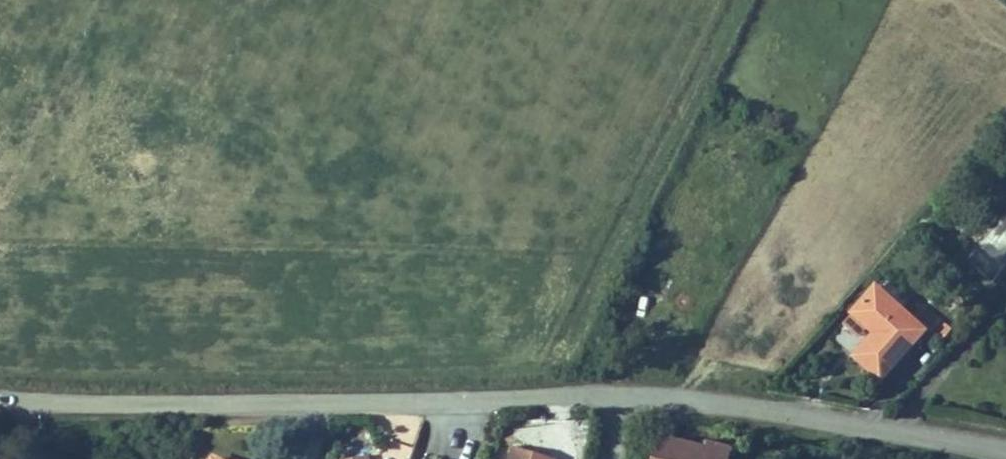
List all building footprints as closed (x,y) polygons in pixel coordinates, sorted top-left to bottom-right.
[(985,240),(1004,255),(1005,253),(1005,214),(985,240)] [(996,265),(978,248),(967,259),(985,276),(996,265)] [(1003,272),(996,265),(985,276),(992,283),(1003,272)] [(853,313),(870,329),(874,325),(879,330),(876,334),(855,357),(872,371),(881,379),(924,331),(876,288),(853,313)] [(870,329),(876,334),(879,330),(874,325),(870,329)] [(653,458),(723,458),(705,455),(706,450),(685,445),(657,439),(653,458)] [(723,458),(730,458),(732,449),(707,444),(706,450),(705,455),(723,458)] [(514,447),(511,458),(556,458),(531,452),(514,447)]
